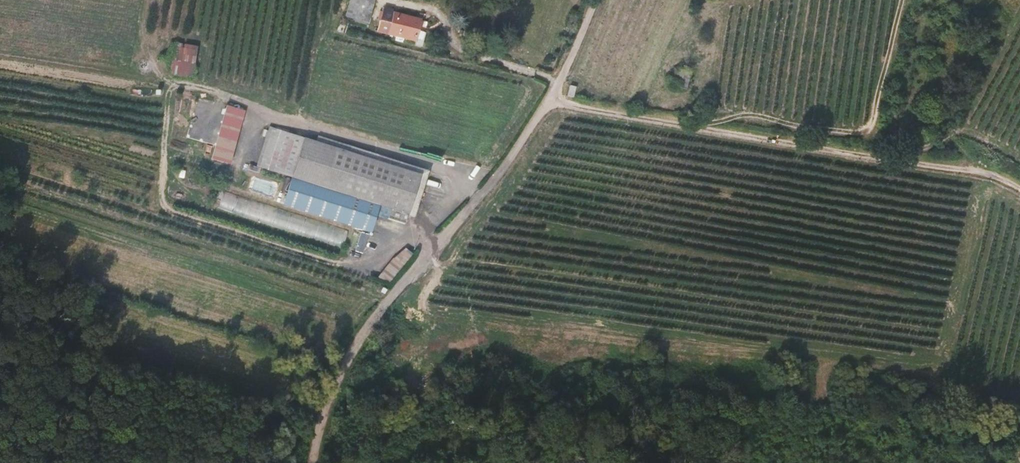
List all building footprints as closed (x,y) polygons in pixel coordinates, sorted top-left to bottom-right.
[(372,22),(376,0),(350,0),(348,18),(372,22)] [(389,14),(375,11),(373,19),(388,22),(389,14)] [(413,18),(389,14),(388,22),(373,19),(372,25),(387,29),(387,34),(409,39),(413,18)] [(201,48),(176,43),(170,76),(194,81),(201,48)] [(570,86),(569,97),(576,98),(577,87),(570,86)] [(244,111),(229,106),(213,158),(228,163),(244,111)] [(423,177),(273,128),(260,169),(293,179),(378,207),(410,218),(423,177)] [(378,207),(293,179),(284,207),(369,235),(378,207)] [(428,192),(426,199),(438,202),(440,196),(428,192)] [(405,246),(381,275),(389,282),(413,253),(405,246)]
